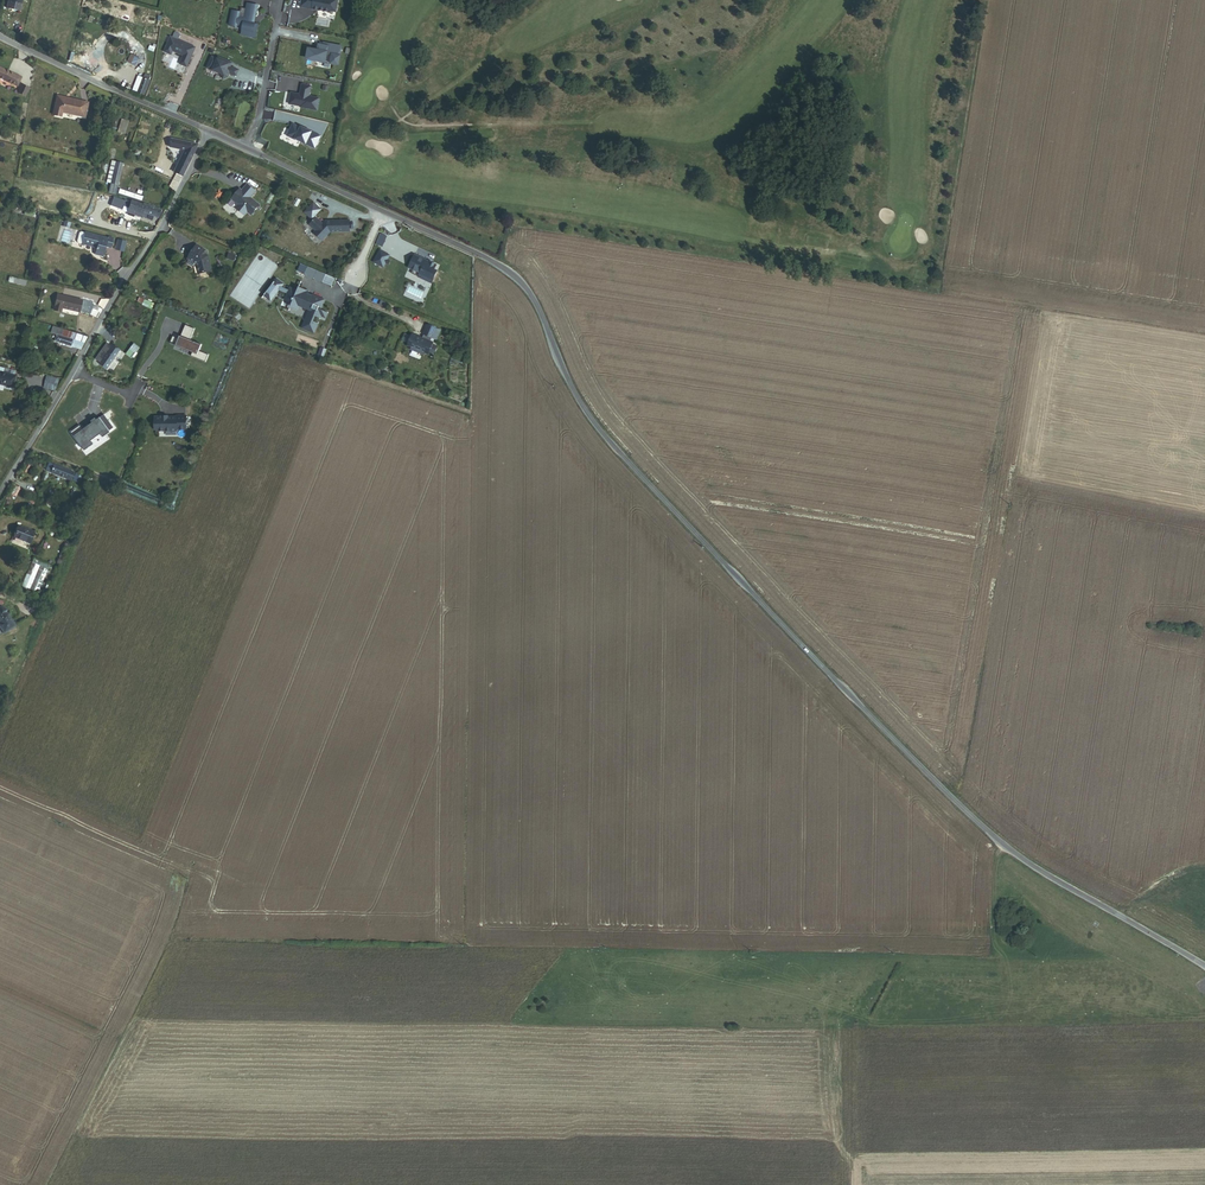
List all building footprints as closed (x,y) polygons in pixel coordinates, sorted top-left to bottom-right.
[(21,12),(23,1),(18,0),(10,0),(8,10),(21,12)] [(339,1),(335,0),(303,0),(301,8),(313,10),(314,9),(319,10),(319,11),(330,14),(331,12),(336,13),(339,1)] [(233,13),(230,27),(237,28),(238,23),(244,24),(243,30),(242,37),(249,38),(250,33),(257,34),(258,26),(255,26),(250,25),(252,16),(256,17),(258,7),(248,5),(246,14),(245,20),(239,19),(240,14),(233,13)] [(196,49),(171,38),(165,53),(172,56),(174,52),(185,57),(181,65),(188,68),(193,55),(194,53),(196,49)] [(318,53),(309,51),(308,60),(320,62),(320,63),(325,64),(327,55),(333,56),(331,66),(338,67),(341,49),(328,46),(327,49),(319,46),(318,53)] [(212,57),(208,67),(214,69),(213,71),(221,74),(223,80),(229,78),(230,74),(237,76),(239,71),(231,67),(229,67),(231,63),(218,58),(218,59),(212,57)] [(22,77),(0,67),(0,78),(18,86),(22,77)] [(147,76),(141,74),(135,88),(141,90),(139,94),(145,96),(151,82),(150,81),(151,78),(147,76)] [(30,88),(22,85),(18,93),(26,97),(30,88)] [(300,94),(290,92),(288,103),(300,105),(300,108),(318,111),(320,98),(309,96),(311,86),(302,85),(300,94)] [(88,102),(57,96),(53,115),(61,117),(62,112),(85,117),(88,102)] [(129,121),(123,119),(119,130),(126,133),(129,121)] [(322,136),(292,123),(286,135),(316,149),(322,136)] [(182,177),(195,152),(198,144),(170,138),(168,147),(183,150),(173,172),(182,177)] [(108,183),(112,184),(115,173),(117,164),(113,163),(108,183)] [(122,175),(124,165),(117,164),(115,173),(122,175)] [(112,184),(119,186),(122,175),(115,173),(112,184)] [(110,193),(117,195),(119,186),(112,184),(110,193)] [(251,215),(259,205),(250,197),(255,191),(247,184),(242,191),(240,193),(238,191),(231,199),(238,204),(237,206),(237,209),(245,215),(247,212),(251,215)] [(158,217),(161,210),(145,205),(145,206),(132,201),(128,212),(141,217),(143,211),(158,217)] [(322,209),(314,201),(304,212),(312,219),(322,209)] [(323,223),(316,217),(309,225),(316,231),(314,233),(322,241),(331,232),(350,232),(350,219),(325,220),(323,223)] [(115,238),(109,236),(108,239),(83,232),(81,233),(78,241),(79,243),(83,244),(98,248),(96,254),(104,257),(107,247),(112,248),(115,238)] [(127,242),(119,239),(116,250),(125,252),(127,242)] [(204,251),(205,250),(196,245),(188,259),(196,264),(198,274),(212,271),(208,256),(205,254),(204,251)] [(376,262),(386,266),(391,255),(382,250),(376,262)] [(420,257),(414,254),(408,268),(414,271),(416,266),(421,269),(417,277),(432,284),(438,271),(435,269),(437,265),(425,259),(423,264),(418,262),(420,257)] [(26,286),(28,281),(10,277),(9,282),(26,286)] [(285,284),(277,279),(264,296),(271,302),(279,291),(287,294),(285,301),(292,304),(291,307),(299,311),(300,307),(309,311),(302,328),(315,334),(319,324),(314,322),(316,317),(321,319),(322,317),(326,319),(328,313),(322,309),(326,300),(313,294),(312,295),(308,294),(309,291),(300,287),(300,286),(299,285),(297,290),(290,286),(289,289),(283,287),(285,284)] [(63,308),(80,312),(83,300),(59,295),(55,310),(62,312),(63,308)] [(441,330),(427,324),(422,335),(424,335),(423,338),(411,333),(410,336),(405,334),(402,340),(408,343),(407,346),(411,348),(410,350),(422,356),(423,354),(428,356),(429,354),(434,356),(438,347),(433,345),(434,342),(430,341),(431,338),(436,340),(441,330)] [(56,341),(82,350),(89,337),(55,326),(53,333),(58,335),(56,341)] [(201,334),(192,330),(187,341),(179,338),(178,340),(177,340),(173,338),(170,344),(199,356),(199,358),(197,361),(212,367),(215,360),(205,356),(208,350),(196,345),(201,334)] [(100,364),(108,370),(120,353),(112,347),(112,348),(108,344),(97,360),(101,363),(100,364)] [(126,355),(131,359),(139,349),(134,345),(126,355)] [(15,384),(17,376),(0,372),(0,384),(6,386),(7,381),(15,384)] [(56,387),(59,387),(60,380),(50,377),(47,388),(55,390),(56,387)] [(158,419),(160,432),(182,430),(181,429),(191,428),(189,414),(180,415),(180,416),(170,417),(165,417),(165,418),(158,419)] [(79,426),(70,433),(84,452),(93,445),(91,442),(100,435),(104,432),(105,434),(109,432),(113,428),(103,415),(82,430),(79,426)] [(70,481),(74,473),(54,466),(51,473),(70,481)] [(20,490),(14,487),(10,494),(16,497),(20,490)] [(15,539),(31,545),(35,534),(19,527),(15,539)] [(23,587),(38,594),(49,568),(34,561),(23,587)] [(16,627),(7,613),(8,612),(1,609),(0,611),(0,627),(5,634),(16,627)]
